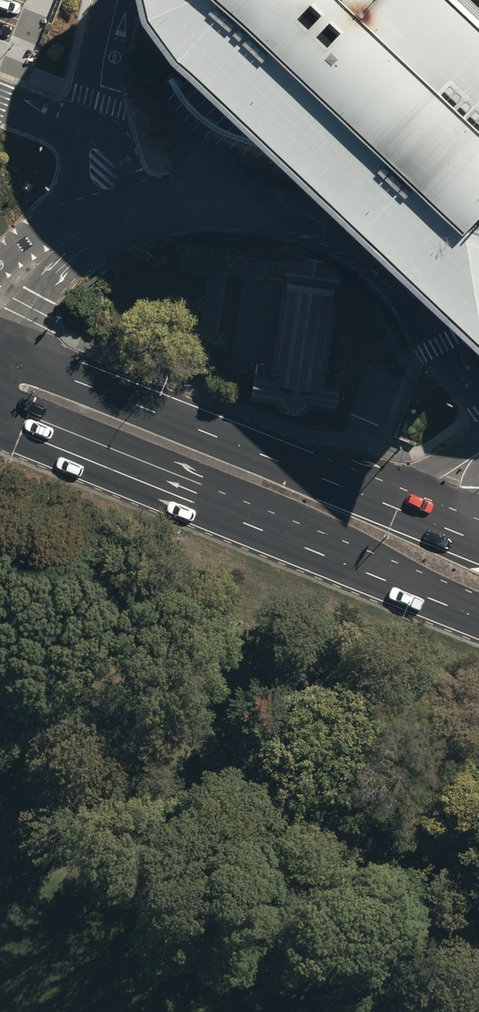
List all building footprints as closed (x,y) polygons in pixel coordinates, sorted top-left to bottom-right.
[(186,11),(230,42),(478,298),(478,0),(180,0),(186,11)] [(340,302),(279,294),(268,369),(257,367),(252,406),(335,418),(341,379),(330,377),(340,302)]
